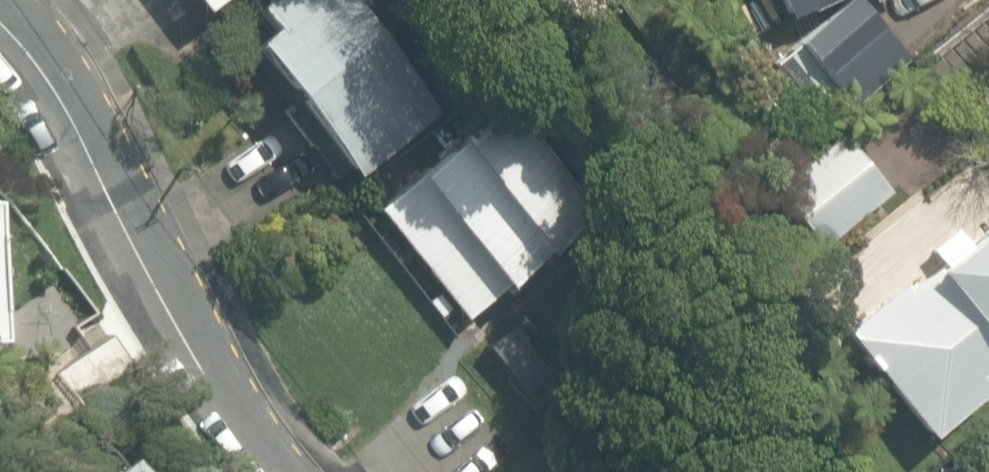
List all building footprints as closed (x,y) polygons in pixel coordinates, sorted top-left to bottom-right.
[(192,11),(206,0),(183,0),(192,11)] [(235,37),(332,175),(426,109),(349,0),(287,0),(235,37)] [(778,21),(825,0),(768,0),(778,21)] [(778,52),(819,105),(901,42),(869,0),(846,0),(778,52)] [(492,114),(364,205),(450,324),(577,233),(492,114)] [(880,190),(815,117),(750,174),(816,248),(880,190)] [(14,351),(8,199),(0,199),(0,351),(14,351)] [(988,387),(988,205),(826,343),(915,450),(988,387)] [(116,455),(99,471),(133,471),(116,455)]
